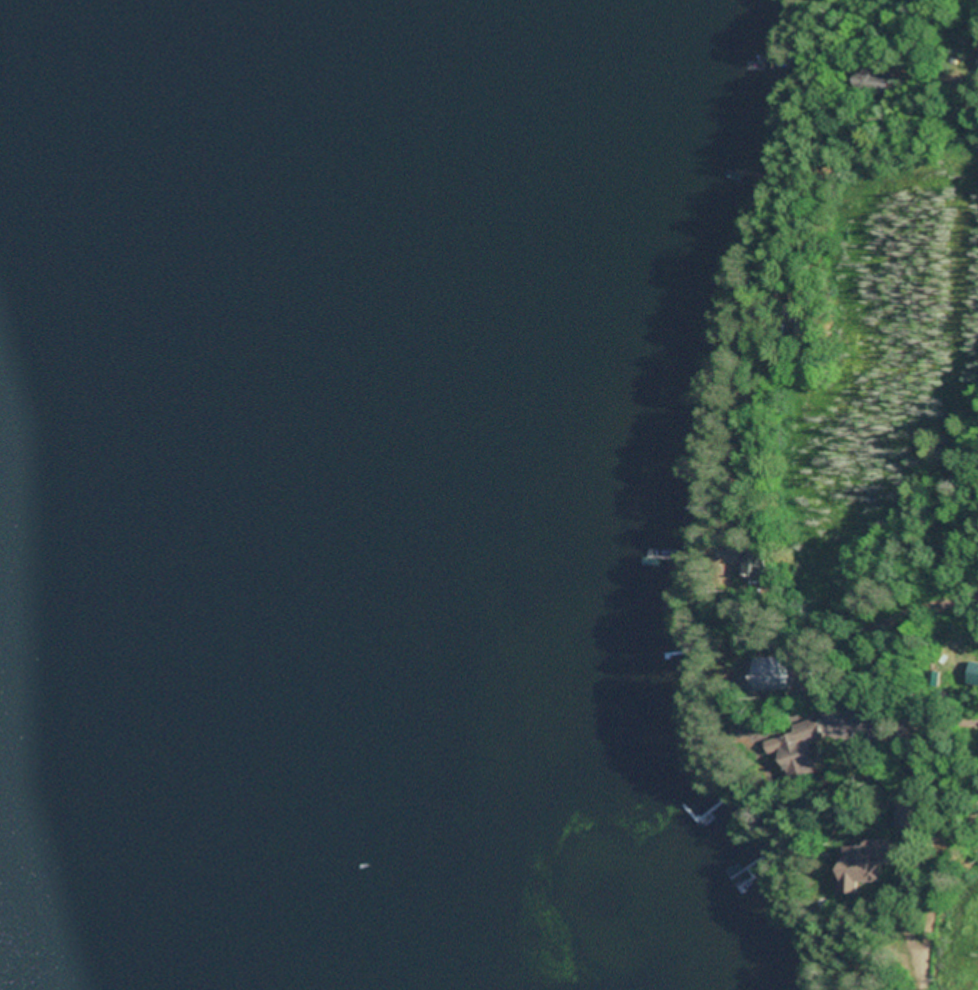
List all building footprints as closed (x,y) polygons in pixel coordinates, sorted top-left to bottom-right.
[(744,578),(764,578),(764,552),(744,552),(744,578)] [(977,690),(977,667),(966,666),(965,690),(977,690)] [(780,780),(814,770),(807,744),(818,740),(812,720),(767,733),(780,780)] [(895,829),(915,829),(915,804),(895,804),(895,829)] [(890,863),(890,842),(839,842),(839,895),(855,895),(855,884),(876,884),(876,863),(890,863)]
